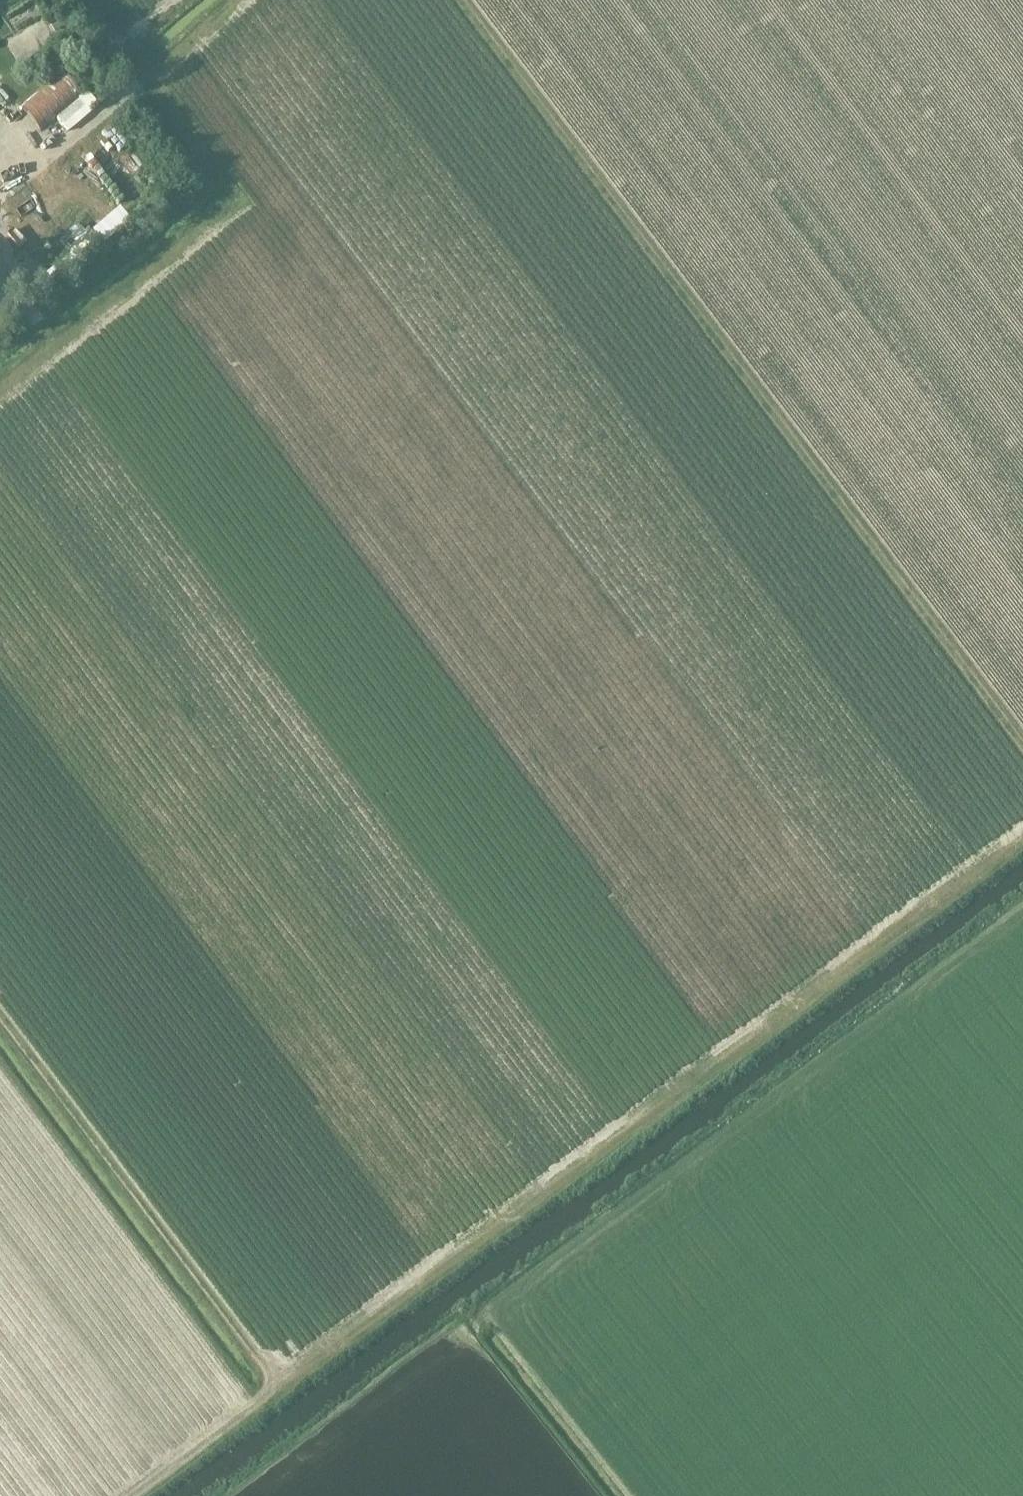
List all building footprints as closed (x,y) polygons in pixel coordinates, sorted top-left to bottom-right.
[(60,27),(55,18),(47,23),(52,31),(60,27)] [(93,85),(62,114),(74,128),(106,99),(93,85)] [(96,134),(125,177),(145,163),(116,120),(96,134)] [(89,174),(97,166),(83,152),(75,160),(89,174)] [(73,245),(83,256),(106,234),(96,223),(73,245)]
